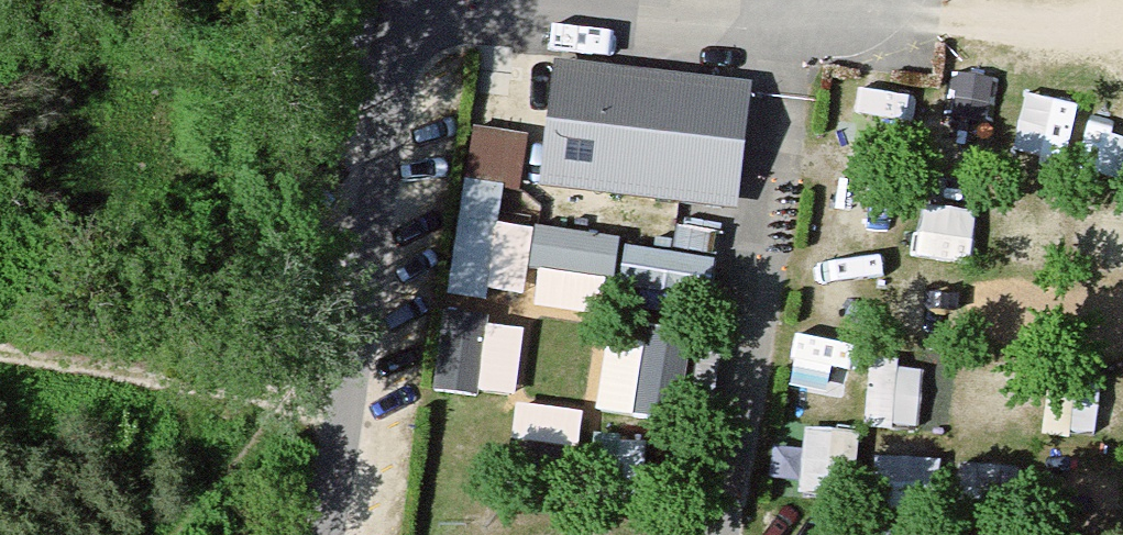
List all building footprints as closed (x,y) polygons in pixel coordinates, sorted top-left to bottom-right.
[(749,82),(557,66),(547,192),(739,208),(749,82)] [(1058,145),(1060,96),(1016,93),(1014,143),(1058,145)] [(475,118),(452,281),(543,294),(547,260),(617,270),(623,230),(502,214),(514,124),(475,118)] [(709,285),(711,247),(620,242),(618,280),(709,285)] [(436,381),(524,385),(528,310),(439,306),(436,381)] [(929,414),(930,354),(872,353),(870,413),(929,414)] [(583,437),(587,403),(521,395),(517,429),(583,437)]
